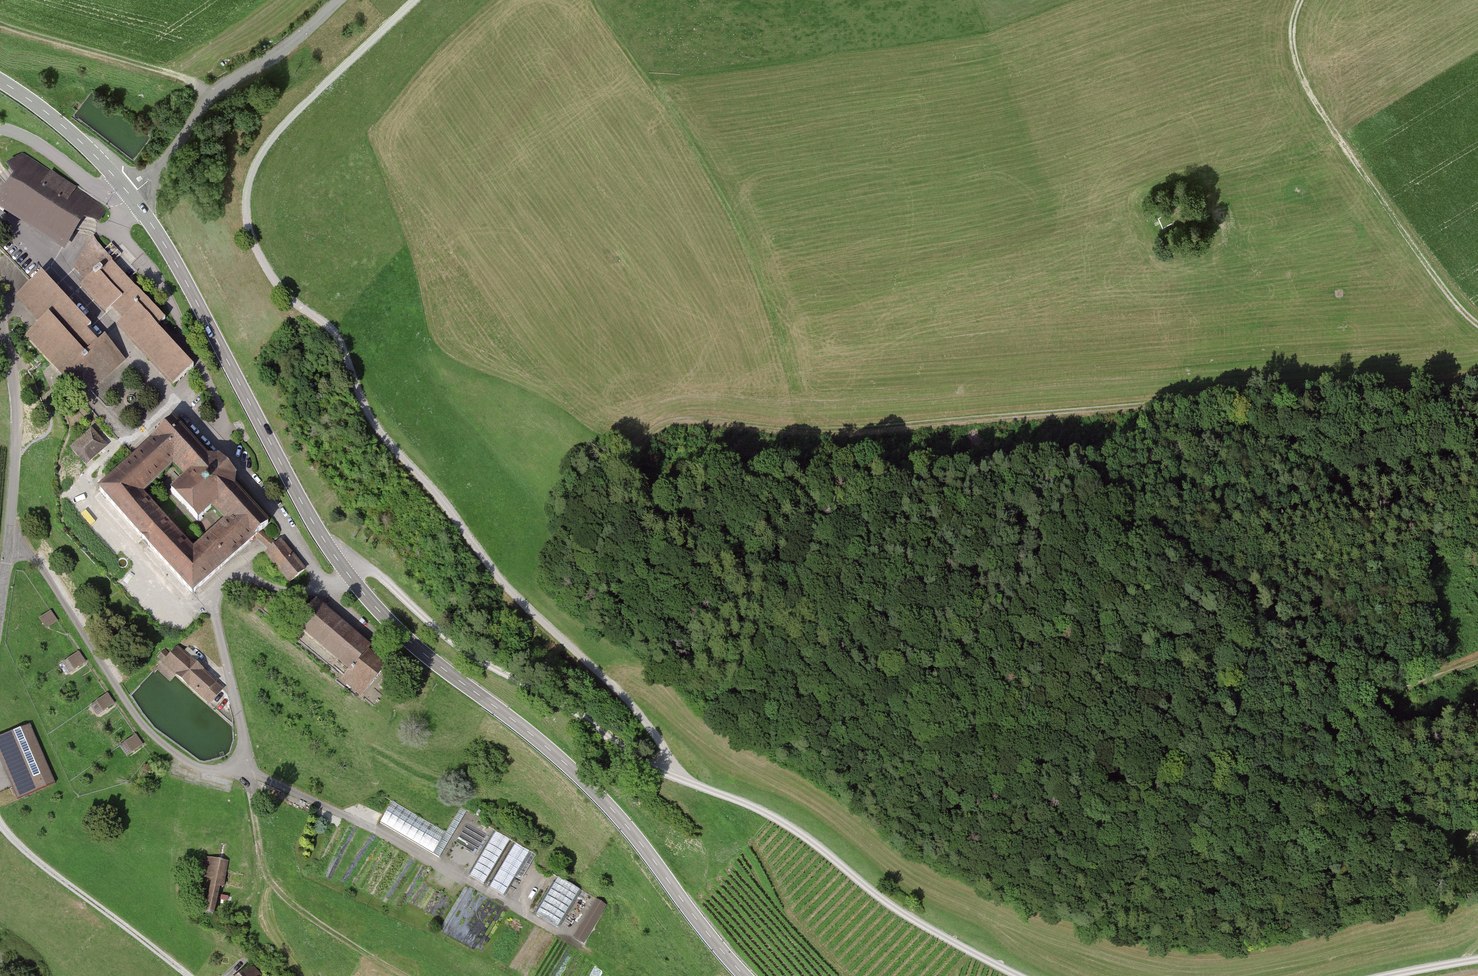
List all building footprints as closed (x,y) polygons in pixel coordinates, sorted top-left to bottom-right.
[(62,248),(91,201),(26,160),(0,201),(0,209),(62,248)] [(1367,192),(1363,183),(1355,187),(1359,195),(1367,192)] [(118,328),(173,386),(192,368),(156,329),(164,321),(109,262),(80,289),(104,314),(112,307),(125,321),(118,328)] [(83,398),(123,361),(103,340),(98,345),(85,332),(90,327),(41,275),(15,298),(40,325),(27,337),(83,398)] [(268,525),(233,488),(234,477),(217,459),(206,459),(172,423),(97,493),(193,595),(268,525)] [(71,448),(85,464),(106,446),(92,430),(71,448)] [(266,556),(288,583),(303,572),(281,544),(266,556)] [(296,627),(350,671),(367,651),(370,648),(316,603),(296,627)] [(47,629),(57,623),(50,613),(40,619),(47,629)] [(209,705),(223,689),(176,649),(162,665),(209,705)] [(350,671),(342,680),(362,697),(387,668),(367,651),(350,671)] [(69,674),(85,663),(79,653),(62,664),(69,674)] [(98,716),(114,705),(108,695),(91,706),(98,716)] [(28,727),(0,739),(0,758),(17,798),(52,784),(28,727)] [(127,758),(143,747),(137,737),(120,748),(127,758)] [(446,833),(392,803),(378,825),(440,859),(468,811),(462,807),(446,833)] [(531,853),(494,832),(468,876),(505,897),(531,853)] [(205,914),(213,916),(218,888),(223,888),(228,862),(206,858),(202,878),(212,879),(205,914)] [(581,891),(558,877),(536,915),(559,929),(581,891)] [(597,897),(573,936),(584,943),(608,904),(597,897)] [(250,967),(240,975),(258,975),(250,967)]
